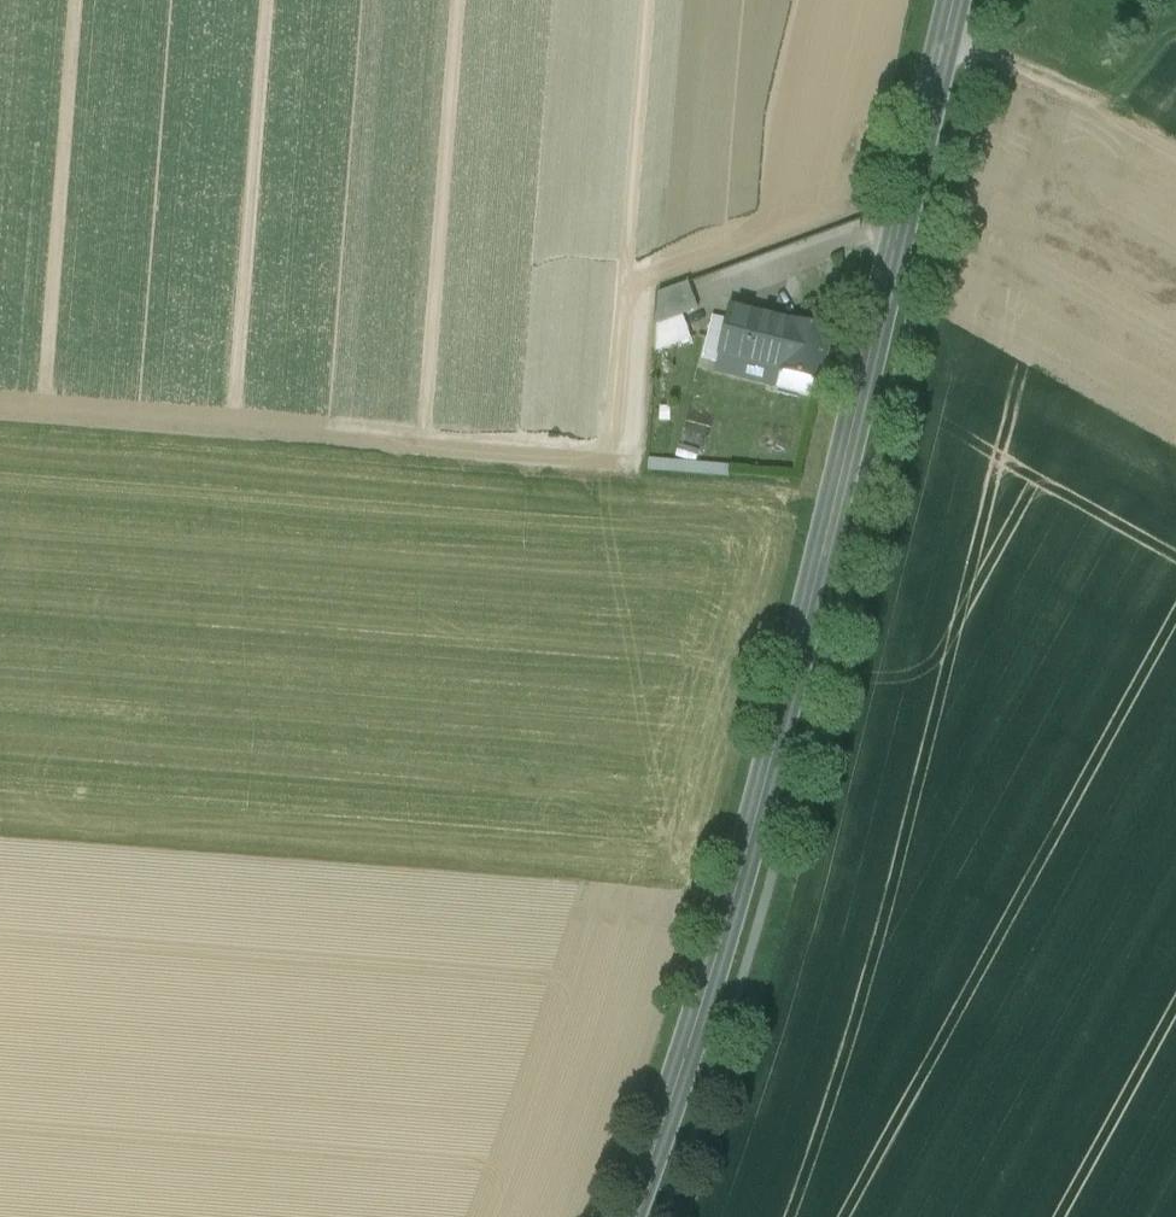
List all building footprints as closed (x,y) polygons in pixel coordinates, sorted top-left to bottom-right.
[(648,295),(667,349),(694,340),(684,312),(699,307),(690,281),(648,295)] [(834,332),(730,307),(714,373),(777,390),(781,372),(821,382),(834,332)] [(650,460),(649,471),(729,473),(729,462),(650,460)]
